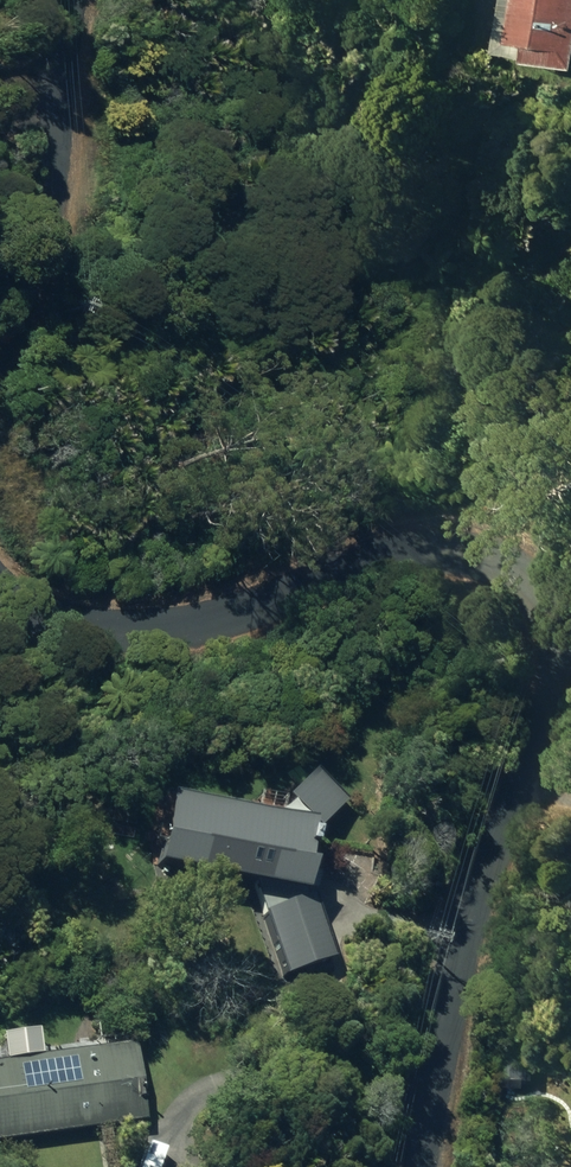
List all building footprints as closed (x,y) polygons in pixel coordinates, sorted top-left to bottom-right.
[(502,44),(518,47),(515,63),(567,71),(570,39),(570,0),(508,0),(502,44)] [(291,796),(321,828),(352,799),(322,767),(291,796)] [(179,799),(167,860),(307,888),(311,864),(305,863),(313,826),(179,799)] [(316,896),(270,912),(290,973),(336,956),(316,896)] [(0,1066),(0,1135),(144,1115),(135,1046),(0,1066)]
